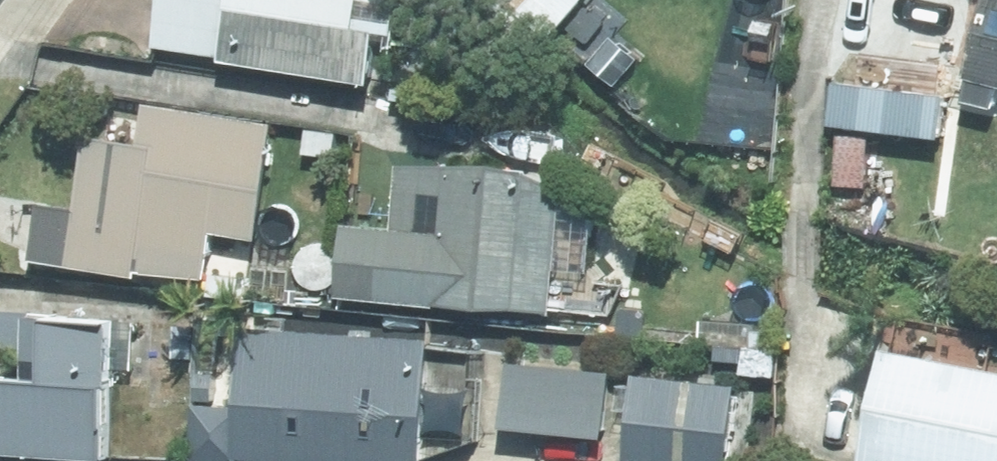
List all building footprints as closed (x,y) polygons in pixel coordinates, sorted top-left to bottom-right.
[(154,41),(372,75),(380,20),(354,15),(356,0),(160,0),(154,41)] [(868,44),(903,53),(918,0),(881,0),(868,44)] [(970,88),(995,95),(996,88),(996,0),(986,0),(968,71),(974,72),(970,88)] [(60,213),(54,262),(209,281),(214,233),(261,239),(276,114),(144,98),(139,137),(86,131),(76,215),(60,213)] [(339,292),(550,304),(558,171),(399,161),(395,224),(343,221),(339,292)] [(217,261),(214,291),(244,294),(246,263),(217,261)] [(101,452),(109,324),(49,314),(46,356),(33,355),(32,373),(0,371),(0,445),(101,452)] [(192,456),(232,458),(234,449),(411,460),(422,460),(430,332),(245,319),(243,404),(194,403),(192,456)] [(863,455),(893,460),(996,460),(996,366),(885,343),(863,455)] [(742,370),(775,372),(777,345),(742,345),(742,370)] [(627,460),(727,460),(735,380),(636,371),(627,460)]
